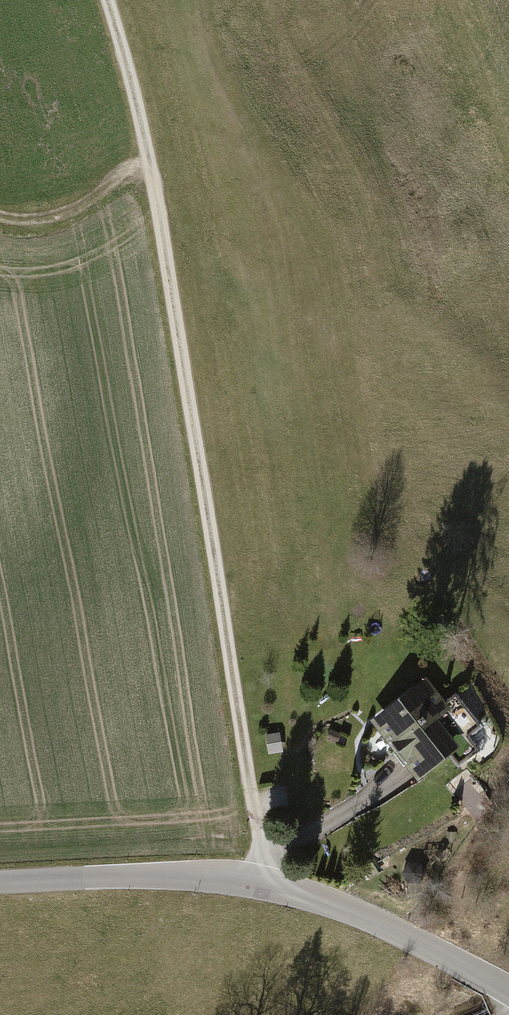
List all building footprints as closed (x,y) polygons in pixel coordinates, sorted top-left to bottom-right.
[(425,680),(368,725),(417,785),(458,752),(436,723),(450,712),(425,680)]
